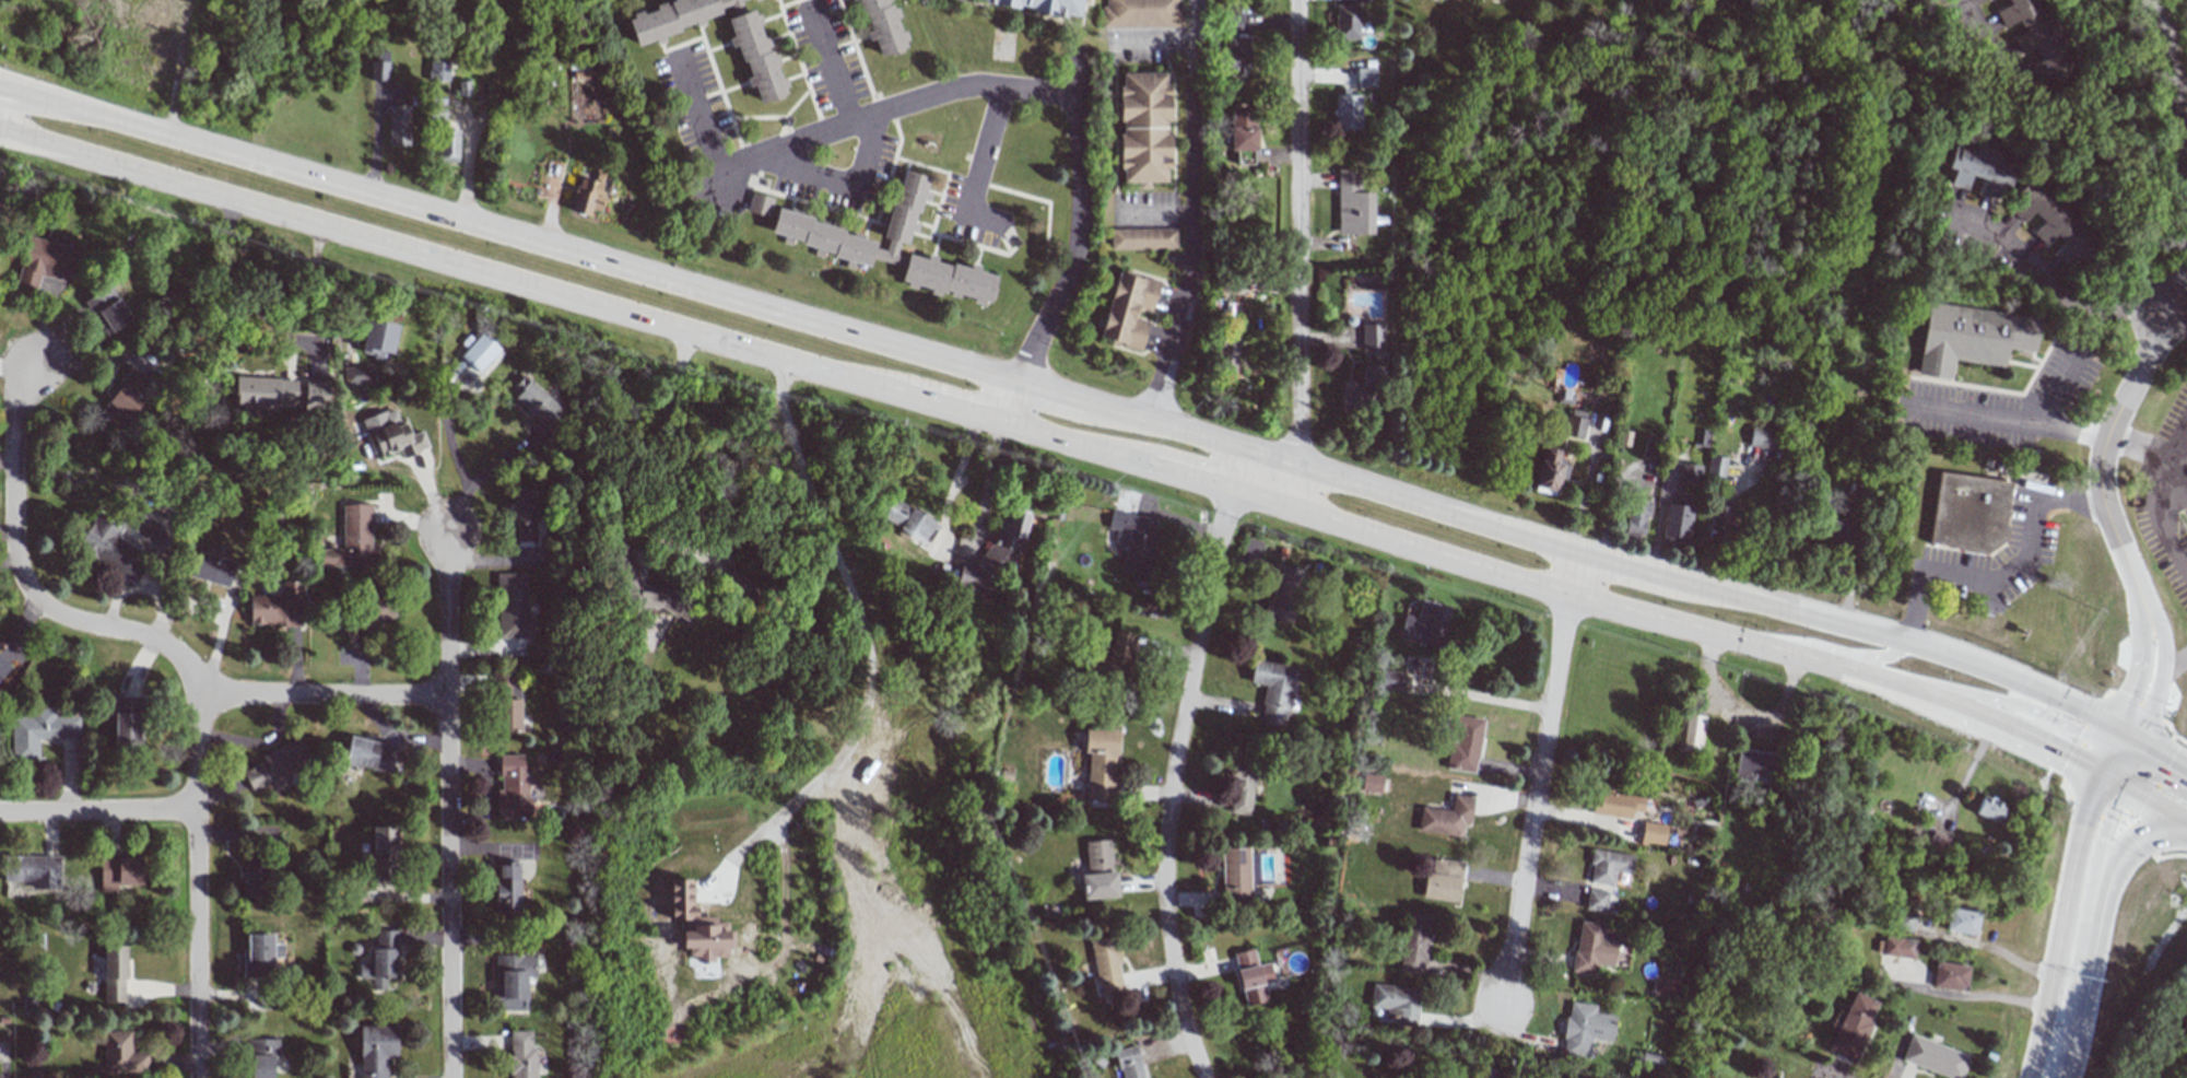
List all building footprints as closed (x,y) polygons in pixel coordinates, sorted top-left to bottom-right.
[(668,2),(667,0),(709,0),(741,0),(736,2),(740,14),(748,12),(750,17),(754,16),(757,25),(753,27),(757,40),(762,39),(765,48),(762,50),(763,55),(766,54),(767,58),(772,57),(775,66),(771,67),(775,81),(779,79),(783,89),(779,91),(780,96),(778,97),(778,99),(767,103),(767,102),(755,105),(749,87),(744,90),(741,81),(745,79),(740,63),(737,65),(731,48),(727,49),(724,40),(728,38),(722,21),(730,19),(726,5),(714,10),(716,15),(697,21),(699,26),(691,30),(689,24),(673,30),(674,33),(658,38),(659,44),(650,47),(648,43),(632,48),(622,22),(627,20),(626,16),(636,12),(637,16),(650,12),(649,8),(659,4),(660,9),(665,7),(663,4),(668,2)] [(847,2),(846,0),(886,0),(886,2),(883,3),(884,8),(887,7),(889,11),(893,10),(896,19),(892,21),(896,34),(901,33),(904,42),(900,44),(902,49),(898,50),(900,52),(889,56),(887,55),(877,59),(870,40),(865,43),(861,34),(867,32),(861,16),(858,17),(853,1),(847,2)] [(979,4),(980,0),(1084,0),(1083,3),(1078,2),(1074,20),(1061,16),(1060,20),(1026,13),(1027,10),(1022,9),(1022,11),(1019,10),(1019,8),(1014,8),(1014,11),(979,4)] [(1101,8),(1101,0),(1175,0),(1175,8),(1179,8),(1179,28),(1096,28),(1096,8),(1101,8)] [(1334,39),(1358,40),(1359,21),(1371,22),(1372,0),(1354,0),(1353,6),(1335,5),(1334,39)] [(2004,7),(2001,0),(2036,0),(2043,13),(2046,12),(2076,70),(2048,84),(2044,78),(2031,84),(2023,69),(2036,61),(2030,48),(2016,56),(2008,40),(2022,33),(2019,27),(2015,30),(2012,22),(1999,30),(1990,13),(2004,7)] [(1249,37),(1228,37),(1229,72),(1250,71),(1249,37)] [(389,51),(376,51),(376,60),(371,60),(371,80),(388,81),(389,51)] [(449,81),(449,61),(429,60),(429,80),(449,81)] [(1357,68),(1356,87),(1375,87),(1375,68),(1357,68)] [(1115,75),(1159,75),(1159,89),(1163,89),(1163,124),(1159,124),(1159,137),(1163,137),(1163,172),(1160,172),(1160,185),(1145,186),(1145,190),(1133,190),(1133,186),(1116,186),(1116,172),(1112,172),(1112,137),(1116,137),(1116,125),(1112,125),(1112,89),(1115,89),(1115,75)] [(1360,130),(1361,95),(1335,94),(1334,129),(1360,130)] [(445,122),(445,99),(427,98),(426,122),(445,122)] [(409,145),(409,106),(389,105),(388,145),(409,145)] [(1237,164),(1253,164),(1252,150),(1257,150),(1256,109),(1230,110),(1231,150),(1236,150),(1237,164)] [(458,130),(437,130),(437,162),(458,162),(458,130)] [(1951,138),(1966,142),(1965,147),(1968,149),(1971,142),(1992,149),(1991,150),(2012,156),(2003,184),(1997,181),(1991,198),(1975,192),(1980,177),(1966,173),(1961,189),(1944,184),(1949,168),(1941,165),(1949,142),(1949,143),(1951,138)] [(771,206),(784,210),(785,207),(796,210),(796,213),(807,216),(806,219),(815,222),(816,219),(827,222),(826,225),(838,229),(837,232),(847,234),(848,231),(859,234),(858,237),(870,241),(868,247),(880,250),(883,238),(877,236),(880,224),(875,223),(879,212),(882,213),(886,200),(890,201),(892,192),(889,191),(892,180),(895,181),(898,168),(922,175),(913,211),(909,210),(901,243),(894,242),(890,254),(901,257),(903,253),(921,258),(922,253),(931,256),(930,260),(946,266),(946,262),(964,267),(965,262),(974,265),(973,270),(991,274),(987,288),(990,289),(988,300),(985,298),(984,302),(977,300),(976,304),(966,302),(967,297),(954,293),(953,297),(943,294),(944,291),(940,290),(940,292),(934,291),(933,295),(924,292),(925,288),(910,283),(909,288),(901,285),(902,281),(895,279),(898,267),(865,258),(862,266),(826,255),(827,251),(796,243),(796,239),(764,231),(771,206)] [(1373,235),(1373,192),(1360,192),(1360,169),(1337,169),(1337,234),(1373,235)] [(580,176),(569,211),(587,217),(590,209),(595,211),(606,175),(596,172),(593,180),(580,176)] [(2010,192),(2026,175),(2027,176),(2032,172),(2046,186),(2047,185),(2062,201),(2061,202),(2100,241),(2079,260),(2073,256),(2062,267),(2049,255),(2061,243),(2050,233),(2039,244),(2027,232),(2038,221),(2029,210),(2016,222),(2004,209),(2015,198),(2010,192)] [(746,191),(767,197),(762,216),(741,211),(746,191)] [(1106,229),(1172,227),(1172,249),(1106,249),(1106,229)] [(69,283),(77,248),(27,236),(15,284),(36,289),(39,276),(69,283)] [(1109,278),(1110,278),(1113,271),(1119,272),(1120,269),(1134,273),(1136,272),(1153,278),(1153,280),(1155,281),(1147,310),(1134,307),(1131,318),(1143,321),(1134,352),(1119,348),(1119,347),(1117,347),(1118,343),(1115,342),(1113,347),(1105,344),(1107,339),(1094,336),(1109,278)] [(83,302),(106,336),(132,319),(109,284),(83,302)] [(1913,374),(1924,301),(2034,318),(2029,352),(2001,348),(1998,366),(1949,359),(1945,378),(1913,374)] [(385,362),(387,353),(391,354),(398,326),(367,318),(358,351),(373,355),(372,359),(385,362)] [(1362,352),(1384,351),(1383,324),(1361,325),(1362,352)] [(1234,375),(1241,331),(1222,328),(1214,372),(1234,375)] [(478,373),(500,350),(482,333),(460,356),(478,373)] [(1341,410),(1381,410),(1381,356),(1366,356),(1366,366),(1359,366),(1359,380),(1341,380),(1341,410)] [(344,387),(374,383),(372,364),(342,368),(344,387)] [(96,413),(116,430),(151,388),(130,371),(96,413)] [(551,431),(567,414),(524,375),(508,392),(551,431)] [(252,408),(252,416),(268,416),(268,407),(296,408),(297,379),(235,377),(234,407),(252,408)] [(327,381),(305,381),(304,405),(327,406),(327,381)] [(1558,390),(1557,403),(1571,404),(1572,391),(1558,390)] [(1583,438),(1586,411),(1568,409),(1565,436),(1583,438)] [(380,457),(400,450),(402,457),(429,449),(423,431),(411,434),(405,417),(371,429),(380,457)] [(1778,449),(1779,429),(1750,427),(1749,447),(1778,449)] [(1658,462),(1664,441),(1647,435),(1640,457),(1658,462)] [(1534,487),(1556,492),(1559,478),(1563,479),(1568,460),(1558,458),(1560,450),(1543,446),(1534,487)] [(1707,480),(1724,481),(1725,457),(1708,456),(1707,480)] [(1701,466),(1682,462),(1678,482),(1697,486),(1701,466)] [(1935,472),(2007,483),(2000,524),(2003,528),(2001,540),(1980,555),(1952,551),(1950,548),(1924,543),(1935,472)] [(515,546),(536,545),(534,489),(514,489),(515,546)] [(881,519),(924,543),(935,523),(893,499),(881,519)] [(1649,501),(1629,499),(1624,535),(1644,538),(1649,501)] [(342,504),(342,549),(317,549),(317,567),(379,567),(379,545),(372,545),(372,504),(342,504)] [(1688,544),(1691,506),(1664,504),(1662,542),(1688,544)] [(1731,505),(1709,504),(1708,539),(1729,540),(1731,505)] [(956,587),(992,594),(998,566),(1009,568),(1009,565),(1017,567),(1028,514),(1011,510),(1008,520),(995,517),(985,568),(961,564),(956,587)] [(1157,519),(1111,511),(1108,529),(1117,530),(1114,549),(1125,551),(1121,573),(1147,577),(1157,519)] [(135,582),(149,557),(116,539),(123,526),(97,512),(76,550),(135,582)] [(230,586),(235,559),(195,552),(190,578),(230,586)] [(524,618),(524,574),(497,573),(497,638),(532,639),(532,618),(524,618)] [(249,595),(249,626),(302,625),(301,581),(282,582),(282,594),(249,595)] [(396,618),(387,597),(338,618),(346,639),(396,618)] [(1398,638),(1439,648),(1449,606),(1420,599),(1416,617),(1404,615),(1398,638)] [(1090,653),(1086,675),(1127,681),(1135,634),(1114,631),(1110,656),(1090,653)] [(0,656),(0,676),(10,665),(0,656)] [(1295,667),(1253,659),(1249,683),(1265,686),(1259,723),(1285,727),(1295,667)] [(1404,671),(1376,670),(1375,690),(1403,691),(1404,671)] [(519,733),(520,674),(493,673),(492,697),(497,697),(497,732),(519,733)] [(78,739),(78,717),(53,717),(53,711),(11,711),(11,760),(38,760),(38,739),(78,739)] [(142,713),(115,712),(114,747),(141,747),(142,713)] [(1706,717),(1684,713),(1677,749),(1700,753),(1706,717)] [(1475,773),(1482,719),(1453,715),(1450,742),(1449,742),(1445,769),(1475,773)] [(1117,730),(1085,729),(1084,752),(1088,752),(1086,799),(1115,800),(1117,730)] [(343,764),(390,772),(394,752),(379,750),(381,743),(348,737),(343,764)] [(250,790),(312,766),(301,739),(260,755),(263,763),(242,771),(250,790)] [(1777,755),(1738,748),(1732,780),(1771,786),(1777,755)] [(496,820),(529,819),(528,772),(523,772),(523,755),(499,755),(500,791),(495,791),(496,820)] [(1252,815),(1255,764),(1231,763),(1228,814),(1252,815)] [(1360,790),(1380,793),(1382,776),(1363,773),(1360,790)] [(1641,812),(1643,797),(1595,792),(1593,815),(1630,819),(1630,811),(1641,812)] [(1461,837),(1462,823),(1469,824),(1473,797),(1453,794),(1450,811),(1421,806),(1418,831),(1461,837)] [(2003,804),(1982,796),(1975,814),(1996,822),(2003,804)] [(1664,845),(1665,824),(1642,822),(1640,843),(1664,845)] [(278,827),(252,826),(251,842),(277,844),(278,827)] [(374,876),(398,875),(396,826),(372,827),(374,876)] [(1925,846),(1940,854),(1948,838),(1933,830),(1925,846)] [(1118,897),(1117,871),(1113,871),(1111,840),(1085,841),(1087,874),(1081,874),(1083,899),(1118,897)] [(1248,847),(1221,848),(1222,905),(1250,905),(1248,847)] [(1629,874),(1632,856),(1593,849),(1587,881),(1612,886),(1614,871),(1629,874)] [(3,882),(32,882),(32,889),(58,889),(59,857),(4,855),(3,882)] [(143,885),(143,856),(100,857),(101,892),(117,892),(117,885),(143,885)] [(1422,899),(1457,902),(1461,861),(1433,859),(1431,874),(1425,873),(1422,899)] [(519,862),(495,862),(496,914),(520,913),(519,862)] [(264,867),(243,867),(244,897),(264,897),(264,867)] [(693,917),(693,880),(670,879),(669,920),(682,920),(681,948),(688,948),(688,960),(714,960),(714,957),(727,957),(727,948),(733,948),(734,930),(727,930),(727,922),(716,922),(716,917),(693,917)] [(1607,891),(1586,889),(1585,910),(1605,912),(1607,891)] [(1911,933),(1916,913),(1898,908),(1893,928),(1911,933)] [(1977,935),(1979,911),(1948,909),(1946,932),(1977,935)] [(1423,974),(1429,917),(1404,914),(1398,972),(1423,974)] [(1595,975),(1596,964),(1613,966),(1615,942),(1601,940),(1603,924),(1578,922),(1572,973),(1595,975)] [(396,930),(373,930),(374,963),(359,963),(359,978),(372,978),(372,990),(386,989),(386,977),(397,977),(396,930)] [(246,935),(247,960),(242,960),(243,978),(273,977),(273,957),(283,957),(283,944),(272,944),(272,934),(246,935)] [(1091,940),(1099,994),(1123,990),(1115,937),(1091,940)] [(1877,937),(1876,955),(1915,957),(1915,939),(1877,937)] [(104,1002),(125,1002),(125,945),(103,946),(104,1002)] [(1233,953),(1243,1006),(1266,1001),(1262,983),(1272,981),(1269,963),(1256,965),(1253,949),(1233,953)] [(496,954),(495,1010),(526,1010),(526,977),(535,977),(535,954),(496,954)] [(1967,990),(1969,965),(1935,962),(1933,988),(1967,990)] [(1386,1009),(1386,1014),(1395,1015),(1394,1025),(1415,1027),(1419,989),(1372,984),(1369,1007),(1386,1009)] [(1827,1051),(1854,1063),(1879,1003),(1853,991),(1827,1051)] [(1614,1015),(1595,1013),(1596,1005),(1567,1001),(1562,1054),(1588,1057),(1590,1038),(1611,1041),(1614,1015)] [(397,1026),(360,1026),(360,1077),(386,1077),(386,1057),(396,1057),(397,1026)] [(535,1047),(531,1047),(530,1030),(509,1031),(510,1077),(536,1077),(535,1047)] [(104,1074),(148,1073),(147,1052),(132,1053),(131,1031),(103,1031),(104,1074)] [(1969,1055),(1910,1035),(1900,1061),(1948,1077),(1961,1077),(1969,1055)] [(273,1056),(278,1056),(278,1039),(248,1039),(249,1077),(273,1077),(273,1056)] [(1137,1045),(1116,1050),(1122,1077),(1144,1077),(1137,1045)] [(1641,1064),(1660,1065),(1660,1053),(1641,1052),(1641,1064)]
